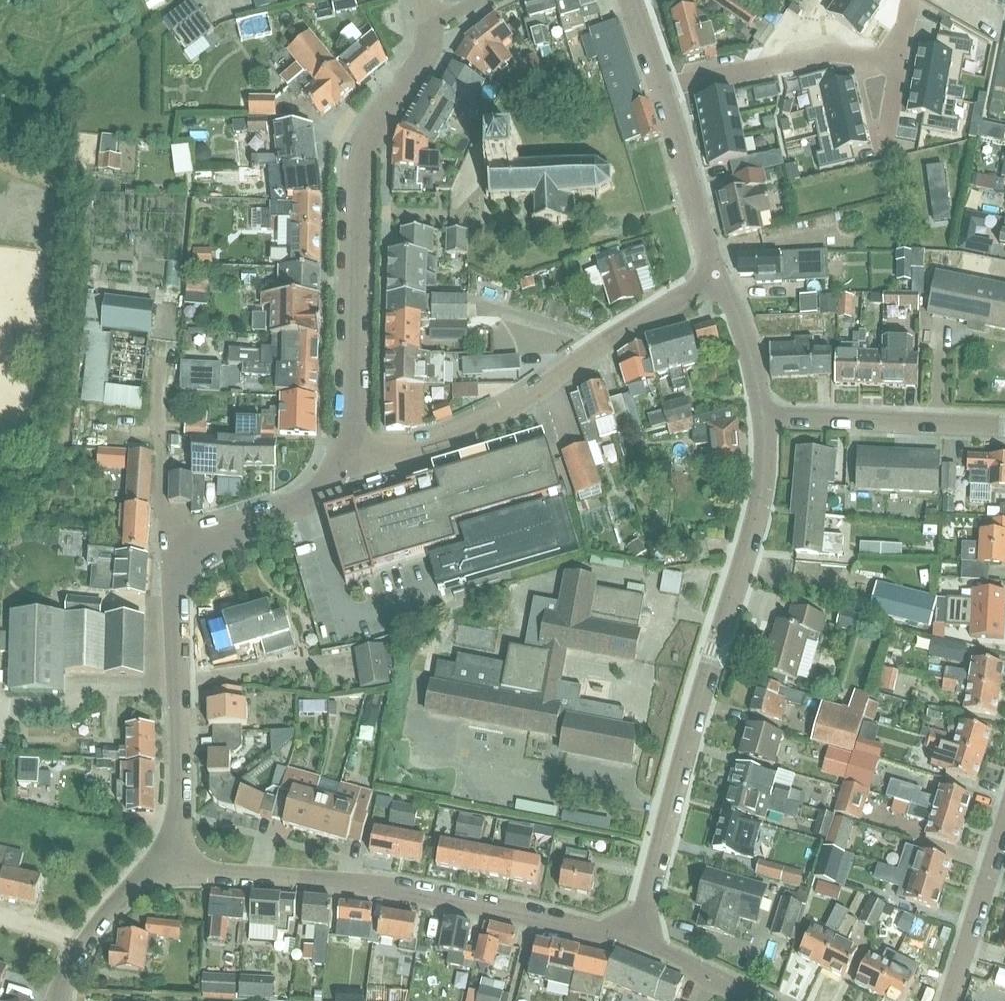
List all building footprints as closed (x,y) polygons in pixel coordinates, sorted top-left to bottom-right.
[(276,6),(275,0),(253,0),(256,11),(276,6)] [(335,15),(358,10),(353,0),(332,0),(335,15)] [(555,0),(523,0),(529,20),(524,21),(530,43),(534,42),(536,51),(549,47),(545,30),(549,29),(545,16),(558,12),(555,0)] [(558,12),(564,34),(584,28),(602,23),(596,7),(594,0),(555,0),(558,12)] [(711,1),(710,1),(728,14),(728,13),(750,29),(758,17),(734,0),(710,0),(711,1)] [(835,5),(828,15),(861,38),(874,19),(847,0),(828,0),(835,5)] [(874,19),(887,0),(847,0),(874,19)] [(326,2),(315,8),(323,24),(334,18),(326,2)] [(793,6),(788,13),(798,20),(803,13),(793,6)] [(684,58),(717,50),(712,31),(716,26),(698,13),(695,14),(693,9),(673,14),(684,58)] [(215,31),(200,11),(172,31),(187,52),(215,31)] [(771,17),(767,23),(775,29),(779,22),(771,17)] [(475,70),(476,70),(492,80),(494,76),(494,77),(514,61),(502,46),(512,39),(496,19),(468,40),(469,42),(458,59),(475,70)] [(589,31),(591,36),(598,59),(624,143),(641,137),(632,108),(643,104),(618,22),(589,31)] [(340,103),(355,90),(309,35),(288,53),(305,74),(288,88),(298,101),(303,97),(320,118),(339,102),(340,103)] [(359,87),(388,64),(373,35),(339,63),(359,87)] [(598,59),(591,36),(582,38),(589,61),(598,59)] [(919,49),(916,68),(961,76),(964,59),(970,60),(973,44),(938,38),(935,50),(935,52),(919,49)] [(987,47),(985,58),(992,60),(994,48),(987,47)] [(526,61),(537,78),(546,72),(535,56),(526,61)] [(431,82),(404,127),(427,141),(434,146),(461,101),(471,107),(485,84),(454,65),(440,87),(431,82)] [(916,68),(911,95),(957,103),(963,104),(965,89),(959,88),(961,76),(916,68)] [(834,72),(798,80),(802,96),(808,95),(812,111),(857,100),(852,82),(837,85),(834,72)] [(998,72),(995,88),(1004,90),(1004,73),(998,72)] [(776,87),(765,89),(767,100),(778,98),(776,87)] [(696,100),(701,123),(738,115),(734,93),(696,100)] [(993,101),(1004,103),(1004,97),(1004,95),(994,93),(993,101)] [(978,94),(976,106),(984,107),(986,95),(978,94)] [(911,95),(908,113),(924,116),(921,130),(957,136),(960,120),(954,119),(957,103),(911,95)] [(276,118),(276,99),(250,99),(249,118),(276,118)] [(812,111),(806,112),(809,126),(815,125),(818,137),(863,127),(857,100),(812,111)] [(649,102),(643,104),(632,108),(641,137),(642,141),(660,135),(650,106),(649,102)] [(783,103),(781,115),(789,116),(791,104),(783,103)] [(1003,107),(992,105),(990,115),(1001,117),(1003,107)] [(738,115),(701,123),(705,145),(743,137),(738,115)] [(774,118),(764,120),(767,133),(776,131),(774,121),(774,118)] [(788,118),(780,120),(783,132),(791,130),(788,118)] [(268,119),(249,120),(249,122),(234,123),(234,134),(249,133),(249,135),(268,134),(268,119)] [(972,125),(970,137),(978,138),(980,127),(972,125)] [(266,167),(317,168),(314,145),(312,127),(274,126),(277,152),(278,158),(264,158),(266,167)] [(418,187),(418,169),(438,170),(439,157),(427,157),(427,141),(404,127),(395,141),(393,193),(422,194),(422,187),(418,187)] [(822,154),(816,155),(820,171),(855,163),(852,149),(867,146),(863,127),(818,137),(822,154)] [(981,127),(979,139),(995,142),(997,130),(981,127)] [(512,203),(515,203),(515,198),(532,198),(532,202),(535,202),(535,218),(531,218),(531,222),(535,222),(535,226),(538,226),(538,222),(558,222),(558,225),(561,225),(561,222),(576,221),(576,218),(575,219),(574,196),(577,196),(577,198),(581,198),(581,196),(595,195),(595,199),(599,199),(599,196),(610,189),(613,191),(614,188),(611,185),(611,175),(615,173),(614,170),(609,172),(599,165),(600,162),(597,161),(596,165),(520,168),(520,160),(517,161),(516,145),(521,145),(521,141),(516,141),(516,135),(508,135),(507,136),(505,137),(504,139),(504,142),(494,142),(494,137),(489,137),(490,142),(484,142),(484,146),(489,146),(490,162),(484,162),(484,167),(489,167),(490,194),(486,194),(486,199),(490,199),(490,203),(495,203),(495,199),(512,198),(512,203)] [(743,137),(705,145),(710,168),(732,163),(734,178),(784,167),(781,152),(748,160),(743,137)] [(167,174),(185,171),(180,143),(162,146),(167,174)] [(195,153),(195,160),(200,165),(207,165),(212,160),(212,152),(207,147),(200,148),(195,153)] [(104,156),(102,171),(115,172),(116,157),(104,156)] [(458,160),(454,166),(459,169),(463,162),(458,160)] [(286,181),(288,197),(319,198),(317,168),(266,167),(259,167),(261,184),(286,181)] [(935,223),(951,221),(943,167),(927,169),(935,223)] [(792,170),(785,172),(787,183),(795,182),(792,170)] [(719,197),(729,238),(761,231),(757,215),(770,212),(761,172),(732,179),(735,193),(717,197),(717,198),(719,197)] [(319,198),(288,197),(282,197),(282,200),(278,200),(278,204),(270,203),(270,212),(262,212),(261,231),(270,231),(271,218),(293,219),(292,265),(320,265),(320,212),(319,198)] [(963,227),(959,251),(972,253),(972,252),(974,240),(976,229),(963,227)] [(389,296),(426,298),(427,254),(433,254),(433,231),(402,230),(401,252),(391,252),(389,296)] [(467,256),(467,232),(447,231),(447,255),(467,256)] [(856,235),(836,239),(838,248),(857,244),(856,235)] [(922,238),(921,248),(938,251),(940,241),(922,238)] [(626,275),(649,268),(643,247),(618,255),(620,259),(598,266),(610,306),(633,299),(626,275)] [(213,250),(194,250),(194,266),(213,267),(213,250)] [(924,270),(925,251),(913,251),(912,269),(924,270)] [(789,283),(828,281),(826,252),(778,254),(739,255),(740,277),(757,276),(757,284),(789,283)] [(911,253),(900,253),(899,279),(910,279),(911,253)] [(280,269),(279,297),(319,297),(320,270),(280,269)] [(937,274),(928,315),(1004,331),(1004,288),(937,274)] [(523,293),(536,289),(533,280),(520,284),(523,293)] [(210,282),(187,281),(186,293),(209,295),(210,282)] [(884,295),(872,295),(872,306),(884,306),(884,295)] [(919,295),(884,295),(884,306),(899,306),(899,308),(911,308),(911,313),(919,313),(919,295)] [(284,338),(319,339),(319,317),(319,297),(279,297),(264,296),(263,307),(274,308),(273,337),(284,338)] [(389,296),(388,317),(408,317),(408,322),(421,323),(421,324),(451,324),(466,325),(466,322),(467,298),(450,298),(442,298),(426,298),(389,296)] [(818,296),(801,297),(801,316),(817,316),(818,316),(818,296)] [(852,319),(854,297),(840,296),(838,318),(852,319)] [(102,334),(103,331),(151,337),(155,304),(107,299),(88,297),(84,332),(90,333),(102,334)] [(820,316),(838,316),(838,299),(820,299),(820,316)] [(408,317),(388,317),(387,354),(420,353),(421,331),(421,324),(421,323),(408,322),(408,317)] [(698,346),(718,341),(713,323),(693,328),(698,346)] [(451,324),(421,324),(421,331),(430,331),(430,337),(451,337),(451,324)] [(646,343),(650,362),(653,376),(668,372),(673,392),(686,388),(681,369),(699,364),(689,326),(645,338),(646,343)] [(858,387),(881,387),(882,355),(870,354),(870,345),(866,345),(866,331),(860,331),(860,335),(858,387)] [(105,406),(105,405),(140,409),(148,340),(102,334),(90,333),(81,403),(105,406)] [(836,386),(858,387),(860,335),(854,334),(853,346),(842,345),(842,353),(837,353),(836,386)] [(883,336),(882,355),(881,387),(904,388),(904,387),(917,387),(918,361),(914,360),(914,357),(912,357),(913,342),(908,342),(908,337),(883,336)] [(284,338),(282,368),(318,370),(319,339),(284,338)] [(771,381),(831,378),(830,353),(812,351),(811,338),(793,339),(794,345),(769,346),(771,381)] [(618,354),(622,370),(650,362),(646,343),(630,348),(618,354)] [(244,366),(250,366),(259,366),(260,352),(230,350),(229,365),(231,365),(244,366)] [(420,353),(387,354),(386,387),(422,386),(444,386),(444,355),(420,355),(420,353)] [(481,359),(464,360),(465,377),(482,376),(482,373),(521,371),(521,357),(481,359)] [(622,370),(626,388),(628,388),(630,395),(621,398),(632,433),(643,429),(634,400),(647,396),(643,383),(655,380),(653,376),(650,362),(622,370)] [(231,365),(231,375),(244,376),(244,366),(231,365)] [(244,376),(271,377),(271,373),(277,373),(277,394),(317,395),(318,370),(282,368),(259,366),(250,366),(244,366),(244,376)] [(191,368),(191,393),(206,394),(206,368),(191,368)] [(571,396),(570,397),(586,445),(587,445),(587,446),(596,443),(597,447),(601,445),(600,439),(617,434),(618,437),(632,433),(621,398),(609,402),(604,385),(601,385),(597,383),(592,385),(589,389),(579,392),(580,394),(571,397),(571,396)] [(422,386),(386,387),(386,406),(423,405),(422,386)] [(237,421),(237,442),(276,442),(274,442),(275,418),(281,418),(280,435),(315,437),(317,399),(282,398),(281,409),(271,408),(270,414),(262,413),(262,422),(237,421)] [(667,425),(674,423),(692,419),(687,400),(662,406),(667,425)] [(448,404),(430,410),(434,422),(452,417),(448,404)] [(423,405),(386,406),(386,431),(408,431),(423,427),(423,405)] [(676,435),(693,431),(695,445),(710,444),(711,450),(701,451),(703,467),(713,466),(740,463),(736,422),(735,422),(735,421),(726,423),(723,411),(692,419),(674,423),(676,435)] [(138,435),(139,425),(121,424),(120,434),(138,435)] [(185,425),(185,437),(207,438),(208,426),(185,425)] [(439,591),(508,571),(579,550),(547,444),(544,434),(432,467),(435,477),(432,478),(416,483),(416,482),(407,485),(408,487),(411,486),(412,489),(355,506),(355,504),(352,505),(352,507),(353,507),(355,513),(327,521),(331,533),(331,535),(344,577),(427,553),(439,591)] [(635,453),(630,436),(619,440),(624,457),(635,453)] [(180,438),(171,438),(171,448),(180,449),(180,438)] [(275,469),(276,442),(237,442),(194,440),(192,477),(193,477),(241,479),(241,468),(275,469)] [(601,488),(587,446),(587,445),(586,445),(562,453),(576,496),(601,488)] [(794,507),(794,508),(800,509),(799,517),(810,516),(809,516),(822,517),(823,517),(826,484),(826,483),(834,484),(837,453),(828,452),(828,451),(827,451),(827,452),(800,450),(800,449),(799,449),(796,481),(796,484),(794,507)] [(126,471),(128,453),(100,450),(99,468),(100,468),(126,471)] [(937,494),(939,456),(859,452),(857,490),(937,494)] [(147,552),(153,470),(151,469),(152,455),(130,453),(126,506),(120,506),(118,528),(125,529),(123,550),(147,552)] [(991,488),(1004,489),(1004,459),(992,458),(992,459),(970,458),(969,471),(970,471),(969,486),(971,486),(970,502),(990,503),(991,488)] [(955,493),(956,467),(944,466),(943,493),(955,493)] [(192,505),(193,477),(192,477),(170,476),(169,504),(192,505)] [(204,513),(204,501),(192,501),(192,513),(204,513)] [(925,512),(925,526),(939,527),(939,513),(925,512)] [(799,517),(796,554),(819,556),(819,555),(841,557),(843,538),(821,536),(822,517),(809,516),(810,516),(799,517)] [(996,523),(995,535),(984,534),(982,564),(964,563),(963,580),(989,582),(990,566),(1004,567),(1004,523),(996,523)] [(661,538),(652,547),(662,558),(672,549),(678,543),(669,533),(663,539),(661,538)] [(636,561),(646,554),(638,543),(628,550),(636,561)] [(900,548),(862,546),(862,559),(900,560),(900,548)] [(145,558),(119,557),(119,552),(90,550),(88,566),(94,567),(91,591),(116,594),(116,591),(142,593),(145,558)] [(652,593),(672,594),(673,571),(653,570),(652,593)] [(431,685),(426,713),(562,739),(560,753),(601,761),(630,766),(637,732),(620,729),(624,711),(579,702),(581,688),(558,684),(563,657),(564,650),(634,663),(639,635),(637,635),(644,598),(594,588),(596,579),(568,574),(563,603),(534,597),(527,636),(534,638),(532,651),(510,647),(506,665),(459,656),(456,667),(438,663),(433,686),(431,685)] [(947,612),(1004,616),(1004,593),(975,591),(974,600),(948,599),(947,612)] [(930,629),(936,605),(889,593),(882,616),(930,629)] [(847,609),(869,614),(872,604),(849,599),(847,609)] [(9,614),(9,634),(2,634),(1,653),(8,654),(7,691),(62,692),(62,672),(141,674),(143,618),(99,617),(100,601),(68,600),(68,616),(9,614)] [(937,600),(936,613),(946,613),(947,600),(937,600)] [(268,605),(249,610),(254,630),(250,631),(254,645),(261,643),(265,656),(290,649),(286,635),(290,634),(284,615),(272,619),(268,605)] [(769,650),(763,671),(796,680),(806,642),(817,645),(820,636),(825,619),(793,609),(788,626),(778,623),(771,650),(769,650)] [(254,630),(249,610),(225,618),(229,632),(206,639),(214,665),(225,662),(223,654),(234,651),(254,645),(250,631),(254,630)] [(971,637),(1004,640),(1004,628),(1004,616),(947,612),(946,626),(972,628),(971,637)] [(857,634),(861,619),(841,613),(837,629),(857,634)] [(936,613),(936,626),(945,626),(946,613),(936,613)] [(965,647),(933,639),(930,654),(961,661),(965,647)] [(362,690),(389,685),(383,646),(356,651),(362,690)] [(947,670),(945,683),(1001,691),(1004,666),(974,661),(972,674),(947,670)] [(884,669),(880,690),(894,693),(899,672),(884,669)] [(760,682),(751,713),(782,721),(787,703),(801,707),(804,694),(791,691),(760,682)] [(1001,691),(945,683),(943,692),(958,694),(957,696),(969,698),(966,712),(997,717),(1001,691)] [(209,727),(213,727),(242,726),(247,726),(247,703),(242,703),(242,690),(214,690),(214,704),(209,704),(209,727)] [(371,700),(369,707),(380,710),(382,703),(371,700)] [(294,711),(314,710),(313,701),(293,702),(294,711)] [(865,719),(874,722),(879,705),(869,703),(865,719)] [(330,718),(338,717),(338,704),(330,704),(330,718)] [(812,742),(853,754),(860,729),(860,730),(864,715),(843,709),(843,710),(823,704),(812,742)] [(369,707),(366,717),(378,720),(381,711),(380,710),(369,707)] [(929,709),(927,717),(941,721),(944,713),(929,709)] [(930,740),(929,742),(985,759),(993,734),(963,724),(955,748),(944,744),(946,735),(924,729),(921,737),(930,740)] [(774,765),(783,734),(748,725),(739,755),(774,765)] [(213,727),(213,740),(242,740),(242,726),(213,727)] [(348,726),(347,740),(368,741),(369,727),(348,726)] [(105,750),(105,761),(128,761),(155,761),(155,727),(128,727),(128,749),(120,749),(120,750),(105,750)] [(274,743),(290,743),(290,733),(274,733),(274,743)] [(855,753),(880,761),(884,747),(859,739),(855,753)] [(242,748),(242,740),(213,740),(213,754),(209,754),(209,778),(211,778),(211,796),(210,796),(214,801),(213,802),(214,803),(236,785),(230,778),(230,754),(236,754),(242,748)] [(929,742),(927,749),(937,753),(932,769),(977,784),(985,759),(929,742)] [(825,763),(848,771),(852,757),(829,750),(825,763)] [(870,791),(880,761),(855,753),(845,783),(870,791)] [(21,760),(19,784),(39,785),(40,761),(21,760)] [(97,771),(111,771),(111,762),(97,762),(97,771)] [(737,764),(731,788),(788,803),(791,791),(775,786),(778,776),(737,764)] [(123,783),(118,783),(118,801),(129,801),(129,813),(154,813),(155,768),(123,767),(123,783)] [(284,826),(306,832),(316,796),(321,778),(288,769),(281,791),(273,819),(285,822),(284,826)] [(237,786),(236,785),(214,803),(215,803),(219,808),(220,807),(237,812),(236,813),(260,820),(261,816),(273,819),(281,791),(274,789),(267,794),(265,799),(255,796),(258,789),(248,777),(237,786)] [(866,791),(844,784),(835,814),(858,821),(866,791)] [(336,802),(326,838),(347,844),(349,839),(361,843),(368,816),(373,793),(341,785),(337,802),(336,802)] [(755,818),(765,821),(768,812),(784,816),(785,813),(788,803),(731,788),(725,809),(755,818)] [(921,795),(917,807),(917,808),(964,823),(972,799),(942,790),(938,800),(921,795)] [(802,794),(791,791),(788,803),(799,806),(802,794)] [(306,832),(326,838),(336,802),(316,796),(306,832)] [(508,809),(548,814),(549,804),(509,800),(508,809)] [(891,813),(931,824),(927,838),(956,847),(964,823),(917,808),(917,807),(895,801),(891,813)] [(796,816),(799,806),(788,803),(785,813),(796,816)] [(389,824),(402,827),(405,807),(393,804),(389,824)] [(418,809),(405,807),(402,827),(414,829),(418,809)] [(821,812),(814,836),(827,840),(829,833),(834,816),(821,812)] [(574,813),(573,820),(597,824),(599,817),(574,813)] [(747,820),(746,820),(723,814),(714,850),(737,856),(737,855),(753,859),(762,825),(746,821),(747,820)] [(456,837),(468,839),(472,819),(459,817),(456,837)] [(484,822),(472,819),(468,839),(480,842),(484,822)] [(505,846),(517,849),(521,829),(509,826),(505,846)] [(370,854),(396,859),(400,834),(375,829),(370,854)] [(521,829),(517,849),(530,851),(534,831),(521,829)] [(827,840),(825,848),(844,854),(849,839),(829,833),(827,840)] [(400,834),(396,859),(421,864),(425,839),(400,834)] [(437,867),(462,871),(466,847),(441,842),(437,867)] [(462,871),(487,876),(491,851),(466,847),(462,871)] [(0,848),(0,896),(34,903),(40,875),(19,871),(23,852),(0,848)] [(844,854),(825,848),(815,879),(835,885),(844,854)] [(487,876),(512,881),(517,856),(491,851),(487,876)] [(591,856),(568,851),(560,890),(591,896),(596,871),(588,869),(591,856)] [(922,853),(914,877),(944,887),(952,863),(922,853)] [(517,856),(512,881),(537,886),(541,861),(517,856)] [(785,868),(760,862),(757,875),(782,882),(785,868)] [(880,866),(875,881),(909,892),(906,902),(936,911),(944,887),(914,877),(904,874),(898,872),(890,870),(880,866)] [(698,928),(734,938),(740,919),(757,924),(767,888),(708,871),(698,907),(704,909),(698,928)] [(820,884),(816,895),(838,901),(841,890),(820,884)] [(800,888),(798,896),(807,898),(809,891),(800,888)] [(246,905),(247,894),(212,891),(212,892),(209,921),(210,921),(208,941),(209,941),(208,946),(225,948),(227,923),(244,924),(246,905)] [(293,922),(295,898),(252,894),(249,926),(277,928),(277,933),(287,934),(288,921),(293,922)] [(327,968),(327,960),(326,960),(327,944),(328,939),(332,901),(305,898),(302,925),(316,927),(314,943),(317,943),(314,966),(327,968)] [(791,941),(802,906),(783,900),(772,935),(791,941)] [(861,923),(876,930),(883,915),(887,908),(872,900),(861,923)] [(345,938),(368,940),(371,920),(372,906),(340,903),(338,920),(347,921),(345,938)] [(887,908),(883,915),(891,919),(895,911),(887,908)] [(371,920),(368,940),(368,943),(378,944),(379,938),(401,943),(399,951),(414,954),(417,942),(411,941),(415,917),(384,913),(382,921),(371,920)] [(799,957),(822,968),(841,930),(847,917),(839,913),(833,926),(830,925),(825,935),(813,929),(799,957)] [(906,915),(899,931),(908,935),(915,920),(906,915)] [(859,922),(847,917),(841,930),(822,968),(846,980),(860,952),(847,946),(859,922)] [(146,936),(140,936),(119,934),(118,950),(112,950),(110,969),(144,972),(145,955),(155,956),(156,940),(180,942),(182,924),(148,920),(146,936)] [(474,964),(477,950),(467,948),(472,925),(446,920),(440,951),(450,953),(447,966),(464,969),(465,962),(474,964)] [(420,923),(419,943),(429,944),(430,923),(420,923)] [(512,960),(514,950),(518,932),(484,926),(477,965),(496,969),(498,957),(512,960)] [(340,941),(328,939),(327,944),(326,960),(327,960),(338,961),(340,941)] [(889,955),(896,958),(903,945),(896,941),(889,955)] [(553,943),(552,950),(536,947),(530,979),(571,989),(581,949),(553,943)] [(903,945),(896,958),(906,963),(912,949),(903,945)] [(418,946),(416,959),(425,961),(428,948),(418,946)] [(367,975),(371,950),(357,948),(354,973),(367,975)] [(605,981),(614,956),(613,956),(581,949),(571,989),(570,995),(571,995),(569,1000),(579,1000),(580,997),(600,1000),(605,981)] [(613,956),(614,956),(605,981),(655,1000),(674,1000),(683,978),(665,971),(666,970),(615,950),(613,956)] [(855,984),(878,996),(892,968),(869,956),(855,984)] [(0,965),(0,993),(8,968),(0,965)] [(892,968),(878,996),(888,1000),(903,1000),(914,979),(892,968)] [(458,972),(454,989),(467,993),(471,975),(458,972)] [(237,1000),(237,995),(236,995),(237,976),(204,974),(203,999),(237,1000)] [(237,995),(237,1000),(244,1000),(279,1000),(279,998),(275,998),(275,979),(241,977),(240,995),(237,995)] [(481,994),(469,991),(467,1000),(503,1000),(504,994),(482,988),(481,994)]
